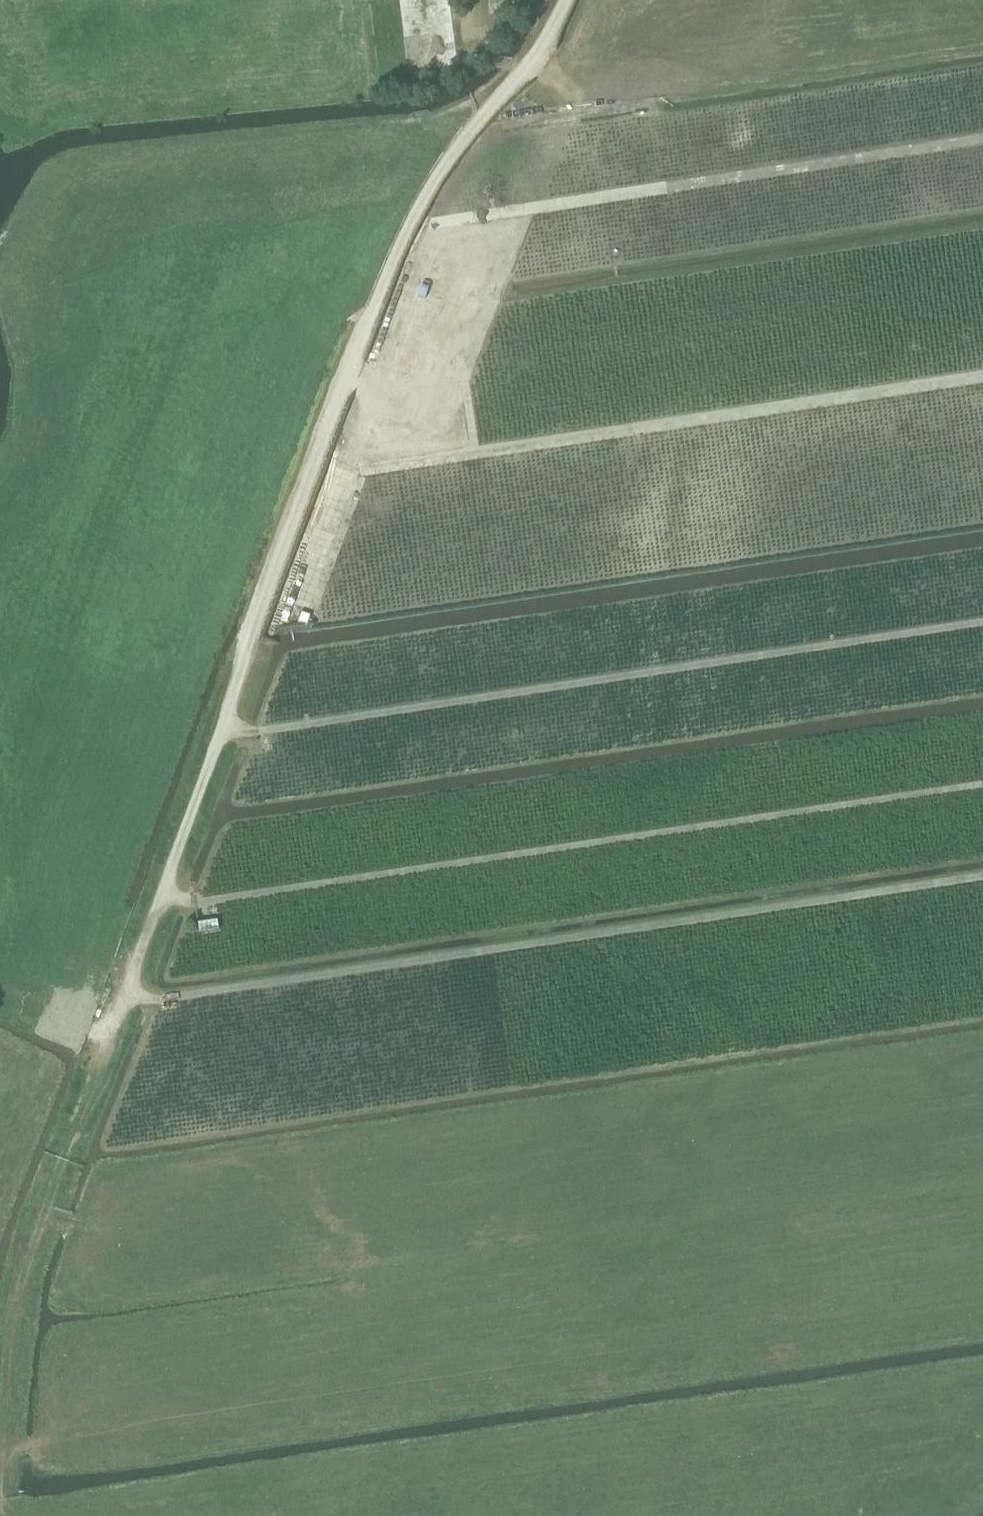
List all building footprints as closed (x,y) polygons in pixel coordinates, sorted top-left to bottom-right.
[(141,334),(138,343),(144,345),(146,336),(141,334)] [(116,405),(113,414),(120,416),(122,407),(116,405)] [(168,422),(166,431),(172,433),(175,424),(168,422)] [(195,431),(193,440),(199,442),(201,433),(195,431)] [(190,446),(187,455),(193,457),(196,448),(190,446)] [(199,449),(197,458),(203,460),(206,451),(199,449)] [(79,488),(76,496),(82,498),(84,490),(79,488)] [(74,502),(71,511),(77,513),(79,504),(74,502)] [(83,505),(80,514),(86,516),(89,507),(83,505)] [(140,508),(137,517),(143,519),(146,509),(140,508)] [(135,523),(133,531),(139,533),(141,525),(135,523)] [(162,532),(160,540),(165,542),(168,534),(162,532)] [(147,606),(145,614),(150,616),(153,608),(147,606)] [(107,609),(104,617),(109,619),(112,611),(107,609)] [(133,618),(131,626),(137,628),(139,620),(133,618)] [(70,639),(59,635),(54,647),(66,651),(70,639)] [(31,663),(28,671),(34,672),(36,664),(31,663)] [(26,677),(23,685),(30,687),(32,679),(26,677)] [(83,680),(80,688),(85,690),(88,682),(83,680)] [(109,689),(106,697),(112,699),(115,691),(109,689)] [(119,692),(116,700),(122,702),(125,694),(119,692)] [(114,707),(111,716),(117,717),(119,709),(114,707)] [(0,755),(0,757),(5,758),(8,750),(2,748),(0,755)] [(52,861),(49,869),(55,871),(58,863),(52,861)] [(30,870),(27,878),(33,880),(35,872),(30,870)] [(200,933),(219,930),(217,921),(198,924),(200,933)]
